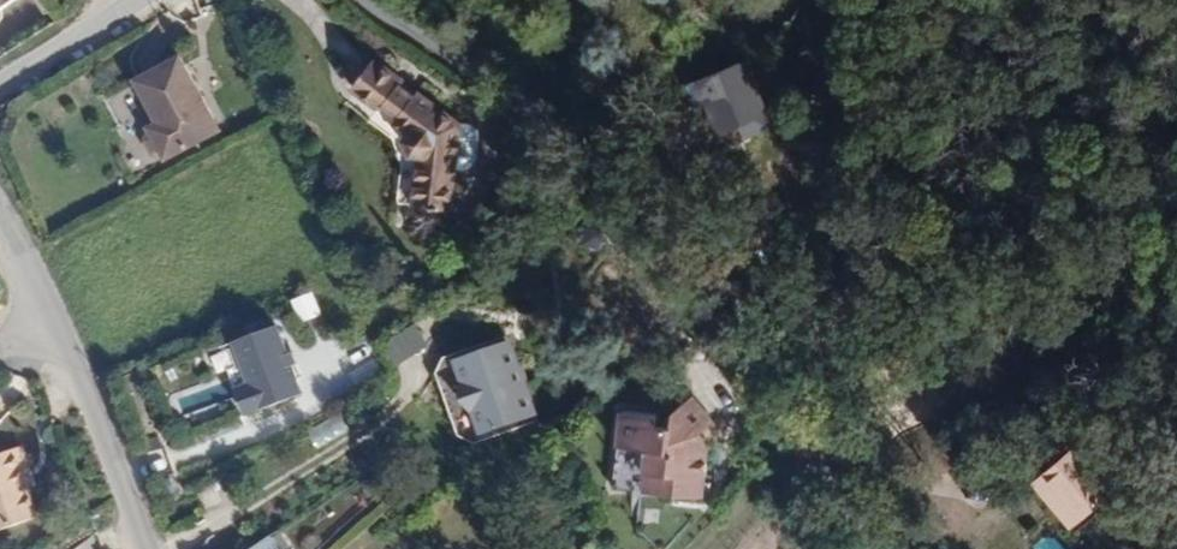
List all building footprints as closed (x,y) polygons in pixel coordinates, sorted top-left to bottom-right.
[(204,115),(168,54),(125,79),(148,119),(139,125),(140,128),(138,130),(136,138),(144,152),(152,153),(154,152),(156,156),(191,137),(184,126),(204,115)] [(421,162),(480,131),(478,129),(470,128),(428,96),(423,101),(409,89),(413,84),(383,61),(359,91),(388,114),(393,109),(408,122),(403,127),(415,139),(411,143),(418,161),(421,162)] [(739,72),(696,92),(717,142),(760,122),(739,72)] [(486,137),(480,131),(421,162),(425,164),(418,209),(457,215),(462,174),(471,175),(480,170),(484,163),(487,145),(486,137)] [(297,318),(319,315),(316,292),(294,295),(297,318)] [(246,413),(304,393),(278,321),(220,341),(246,413)] [(382,345),(399,366),(428,342),(411,321),(382,345)] [(467,357),(517,338),(514,330),(453,353),(446,369),(470,430),(485,437),(546,414),(543,406),(492,425),(484,402),(475,393),(476,379),(467,357)] [(543,406),(517,338),(467,357),(476,379),(475,393),(484,402),(492,425),(543,406)] [(1167,370),(1176,394),(1176,366),(1167,370)] [(616,479),(706,485),(712,438),(705,430),(717,418),(692,390),(671,409),(669,421),(658,421),(658,408),(623,405),(616,479)] [(669,421),(671,409),(658,408),(658,421),(669,421)] [(37,464),(28,439),(0,450),(0,491),(37,464)] [(1038,508),(1061,498),(1074,492),(1053,441),(1017,455),(1038,508)] [(1066,508),(1061,498),(1038,508),(1017,455),(1006,459),(1030,522),(1066,508)] [(37,464),(0,491),(0,523),(1,527),(48,509),(39,482),(35,470),(39,468),(37,464)] [(35,470),(39,482),(43,480),(39,468),(35,470)] [(247,548),(287,548),(289,548),(276,529),(247,548)]
